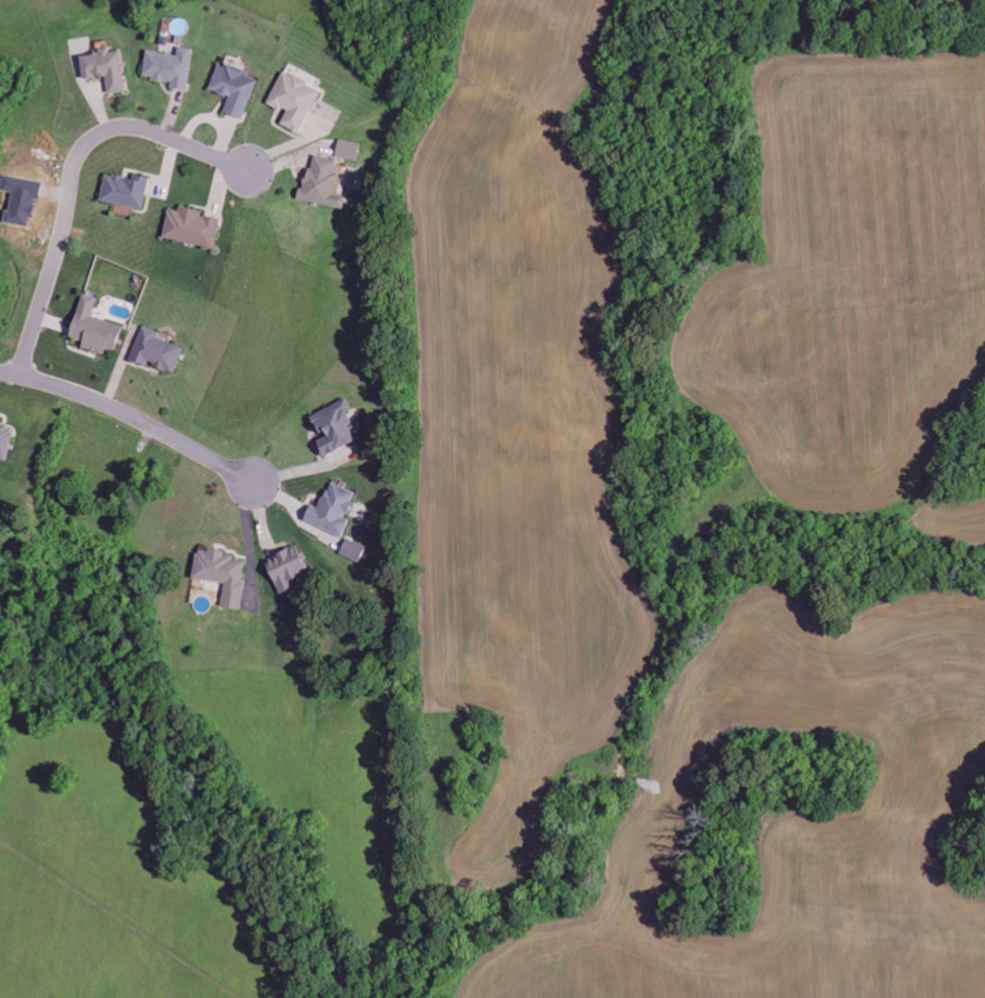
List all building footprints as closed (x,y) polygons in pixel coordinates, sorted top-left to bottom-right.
[(187,91),(193,49),(178,47),(176,55),(146,51),(142,78),(171,82),(170,89),(187,91)] [(108,94),(126,92),(120,51),(109,53),(109,48),(96,49),(97,54),(79,57),(82,80),(105,76),(108,94)] [(217,65),(208,90),(228,97),(223,113),(243,120),(257,80),(247,77),(249,72),(225,64),(224,68),(217,65)] [(299,134),(320,90),(283,71),(267,103),(286,112),(280,125),(299,134)] [(334,156),(355,162),(360,145),(339,139),(334,156)] [(300,200),(346,210),(348,198),(334,195),(338,175),(334,174),(337,160),(309,155),(300,200)] [(100,203),(144,209),(149,178),(133,176),(132,179),(104,175),(100,203)] [(221,218),(169,208),(163,239),(215,249),(221,218)] [(96,299),(81,294),(69,338),(82,342),(80,348),(104,355),(106,350),(114,352),(121,326),(91,317),(96,299)] [(184,349),(158,338),(160,334),(143,327),(129,361),(147,368),(149,365),(173,375),(184,349)] [(311,415),(321,437),(315,440),(322,456),(359,439),(348,413),(352,411),(346,399),(311,415)] [(6,459),(12,433),(0,430),(0,458),(6,459)] [(356,493),(329,481),(318,507),(309,504),(302,520),(342,537),(349,519),(345,518),(356,493)] [(339,554),(360,563),(367,546),(346,537),(339,554)] [(278,595),(295,588),(291,578),(308,572),(298,545),(264,559),(278,595)] [(224,583),(221,606),(240,609),(247,561),(232,559),(233,553),(196,548),(192,578),(224,583)]
